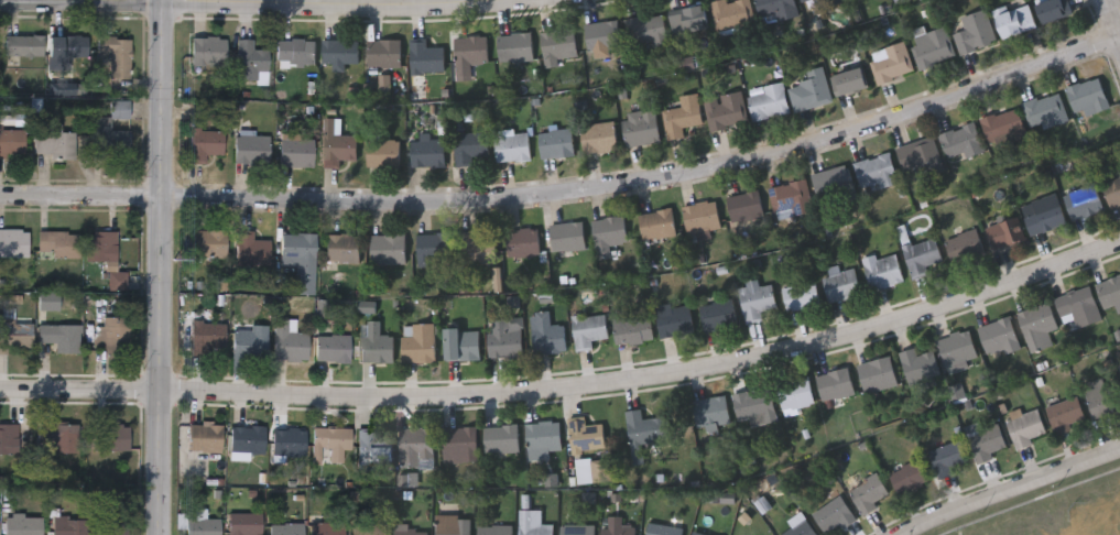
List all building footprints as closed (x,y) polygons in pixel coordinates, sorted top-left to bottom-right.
[(708,1),(716,0),(747,0),(751,25),(713,31),(708,1)] [(761,24),(754,0),(792,0),(796,13),(761,24)] [(803,12),(800,0),(839,0),(839,2),(803,12)] [(1035,25),(1002,39),(991,14),(1024,0),(1035,25)] [(1034,6),(1048,0),(1067,0),(1072,12),(1042,24),(1034,6)] [(707,40),(672,42),(670,10),(705,8),(707,40)] [(952,33),(964,30),(959,17),(985,9),(994,43),(958,54),(952,33)] [(628,45),(624,19),(662,13),(665,40),(628,45)] [(618,48),(585,48),(585,21),(618,21),(618,48)] [(954,56),(917,68),(907,39),(944,26),(954,56)] [(541,30),(573,30),(573,57),(541,57),(541,30)] [(530,32),(531,59),(497,61),(496,33),(530,32)] [(189,36),(225,36),(225,64),(189,64),(189,36)] [(486,66),(454,66),(454,36),(486,36),(486,66)] [(4,57),(4,37),(43,37),(43,57),(4,57)] [(87,37),(87,58),(48,58),(48,37),(87,37)] [(129,39),(129,80),(109,80),(109,54),(99,54),(99,39),(129,39)] [(235,78),(235,39),(251,39),(251,48),(267,48),(267,78),(235,78)] [(313,39),(313,65),(275,65),(275,39),(313,39)] [(407,39),(424,39),(424,47),(443,46),(443,72),(409,73),(407,39)] [(319,62),(319,40),(355,40),(355,62),(342,62),(342,70),(330,70),(330,62),(319,62)] [(398,40),(398,66),(366,66),(366,40),(398,40)] [(866,55),(903,43),(913,70),(876,84),(866,55)] [(793,111),(786,86),(809,79),(806,70),(820,66),(830,101),(793,111)] [(868,87),(836,97),(829,76),(861,66),(868,87)] [(1064,87),(1098,76),(1107,103),(1073,114),(1064,87)] [(786,113),(751,119),(746,91),(782,85),(786,113)] [(744,123),(707,129),(703,97),(740,91),(744,123)] [(1066,119),(1030,130),(1021,102),(1057,91),(1066,119)] [(681,127),(682,137),(665,139),(661,109),(679,107),(678,95),(696,92),(700,124),(681,127)] [(979,118),(1015,106),(1024,132),(988,144),(979,118)] [(657,142),(623,144),(621,112),(655,110),(657,142)] [(355,134),(355,159),(338,159),(338,167),(322,166),(322,118),(337,118),(337,134),(355,134)] [(617,148),(584,154),(578,127),(610,119),(617,148)] [(937,133),(974,121),(982,151),(964,157),(963,152),(945,159),(937,133)] [(453,165),(452,122),(460,122),(460,132),(485,131),(486,154),(470,155),(470,165),(453,165)] [(129,160),(93,160),(93,125),(110,125),(110,130),(129,130),(129,160)] [(222,154),(204,154),(204,162),(187,162),(187,128),(222,128),(222,154)] [(537,130),(572,129),(572,156),(539,156),(537,130)] [(24,160),(0,160),(0,131),(24,131),(24,160)] [(492,135),(525,131),(529,159),(496,162),(492,135)] [(74,160),(33,160),(33,132),(74,132),(74,160)] [(268,134),(268,163),(233,163),(233,134),(268,134)] [(896,145),(933,137),(940,171),(904,178),(896,145)] [(410,138),(443,138),(443,166),(410,166),(410,138)] [(279,139),(312,139),(312,166),(279,166),(279,139)] [(365,139),(398,139),(398,166),(365,166),(365,139)] [(861,193),(852,162),(888,152),(896,182),(861,193)] [(809,173),(845,162),(853,193),(818,204),(809,173)] [(1099,184),(1119,175),(1119,205),(1110,209),(1099,184)] [(765,187),(804,179),(811,209),(772,217),(765,187)] [(1062,195),(1092,183),(1102,208),(1072,220),(1062,195)] [(762,217),(730,223),(725,196),(757,189),(762,217)] [(1029,236),(1018,206),(1054,193),(1065,222),(1029,236)] [(719,228),(685,233),(681,206),(715,200),(719,228)] [(641,240),(637,214),(670,207),(675,233),(641,240)] [(590,219),(622,216),(624,242),(607,244),(609,258),(595,260),(590,219)] [(985,228),(1015,216),(1023,238),(992,249),(985,228)] [(583,249),(550,251),(548,223),(581,221),(583,249)] [(225,229),(225,256),(192,255),(192,229),(225,229)] [(537,255),(505,255),(505,229),(537,229),(537,255)] [(943,239),(975,229),(981,251),(950,261),(943,239)] [(28,260),(0,260),(0,231),(28,231),(28,260)] [(268,264),(235,264),(235,231),(252,231),(252,240),(268,240),(268,264)] [(448,232),(448,265),(415,265),(415,232),(448,232)] [(472,263),(472,276),(458,276),(458,232),(475,232),(475,238),(493,238),(493,263),(472,263)] [(78,259),(39,259),(39,233),(78,233),(78,259)] [(117,233),(117,263),(86,263),(86,233),(117,233)] [(280,266),(280,233),(313,233),(313,287),(296,287),(296,266),(280,266)] [(358,233),(358,262),(324,262),(324,233),(358,233)] [(369,263),(369,234),(403,234),(403,263),(369,263)] [(910,277),(902,247),(935,238),(940,261),(924,265),(926,273),(910,277)] [(902,281),(870,291),(861,260),(893,250),(902,281)] [(819,270),(837,264),(839,271),(851,266),(860,293),(829,303),(819,270)] [(1095,283),(1119,275),(1119,303),(1102,308),(1095,283)] [(819,305),(786,313),(781,286),(814,280),(819,305)] [(758,287),(771,284),(775,307),(759,310),(761,319),(744,323),(737,285),(757,281),(758,287)] [(1053,297),(1088,286),(1100,320),(1065,331),(1053,297)] [(736,326),(702,331),(697,304),(731,298),(736,326)] [(1051,346),(1027,353),(1015,312),(1048,302),(1056,328),(1046,331),(1051,346)] [(688,304),(691,334),(656,336),(655,305),(688,304)] [(565,350),(533,353),(528,313),(547,310),(548,325),(562,324),(565,350)] [(606,339),(589,340),(590,348),(573,349),(570,316),(604,314),(606,339)] [(611,318),(649,315),(651,340),(613,343),(611,318)] [(1019,348),(987,358),(977,326),(1009,316),(1019,348)] [(127,353),(95,353),(95,327),(101,327),(101,318),(127,318),(127,353)] [(306,359),(273,359),(273,318),(294,318),(294,331),(306,331),(306,359)] [(521,358),(488,358),(487,318),(521,318),(521,358)] [(189,359),(189,321),(225,321),(225,349),(209,349),(209,359),(189,359)] [(377,321),(377,335),(391,335),(391,362),(359,362),(359,321),(377,321)] [(32,351),(0,351),(0,324),(32,324),(32,351)] [(433,361),(400,361),(400,324),(433,324),(433,361)] [(265,325),(265,358),(231,358),(231,325),(265,325)] [(39,343),(39,326),(79,326),(79,353),(54,353),(54,343),(39,343)] [(977,357),(945,367),(936,338),(968,328),(977,357)] [(444,359),(444,329),(478,329),(478,359),(444,359)] [(348,362),(315,362),(315,334),(348,334),(348,362)] [(898,352),(914,348),(915,356),(933,351),(938,376),(906,384),(898,352)] [(856,364),(889,356),(896,384),(862,393),(856,364)] [(815,374),(848,368),(852,394),(819,401),(815,374)] [(1092,418),(1080,383),(1101,375),(1114,411),(1092,418)] [(778,380),(808,378),(812,405),(780,408),(778,380)] [(774,414),(739,424),(731,395),(766,385),(774,414)] [(692,397),(725,394),(727,422),(694,425),(692,397)] [(1056,434),(1044,408),(1075,395),(1086,421),(1056,434)] [(639,441),(642,463),(630,465),(624,411),(641,408),(642,418),(663,416),(665,439),(639,441)] [(1004,418),(1037,408),(1045,436),(1012,445),(1004,418)] [(567,418),(583,417),(584,424),(602,423),(604,449),(568,451),(567,418)] [(220,422),(220,450),(186,450),(186,422),(220,422)] [(558,450),(524,450),(524,422),(558,422),(558,450)] [(53,455),(53,445),(36,444),(37,424),(75,425),(74,456),(53,455)] [(976,463),(966,435),(998,424),(1004,446),(988,451),(991,459),(976,463)] [(17,455),(0,455),(0,425),(17,425),(17,455)] [(94,451),(94,425),(129,425),(129,451),(94,451)] [(262,425),(262,452),(247,452),(247,457),(229,457),(229,425),(262,425)] [(516,452),(482,452),(482,425),(516,425),(516,452)] [(441,462),(441,426),(476,426),(476,462),(441,462)] [(348,449),(341,449),(341,461),(328,461),(328,448),(311,448),(312,427),(349,427),(348,449)] [(432,468),(398,467),(398,427),(432,427),(432,468)] [(271,455),(271,428),(304,428),(304,455),(271,455)] [(374,463),(374,471),(357,471),(356,428),(374,428),(374,435),(390,435),(391,462),(374,463)] [(968,466),(937,477),(927,451),(959,439),(968,466)] [(928,481),(898,495),(887,474),(917,459),(928,481)] [(846,490),(876,472),(890,496),(860,514),(846,490)] [(825,534),(811,512),(839,495),(853,518),(825,534)] [(219,518),(218,534),(184,534),(185,509),(204,510),(204,517),(219,518)] [(551,523),(551,534),(518,534),(518,510),(536,510),(536,523),(551,523)] [(260,512),(260,534),(226,534),(226,513),(260,512)] [(468,515),(468,534),(434,534),(434,515),(468,515)] [(40,516),(40,534),(3,534),(3,516),(40,516)] [(127,517),(127,534),(96,534),(96,517),(127,517)] [(87,518),(87,534),(52,534),(52,518),(87,518)] [(342,522),(342,534),(308,534),(308,522),(342,522)] [(302,523),(302,534),(270,534),(270,523),(302,523)] [(681,527),(680,534),(646,534),(648,523),(681,527)] [(384,524),(384,534),(350,534),(350,524),(384,524)] [(510,525),(510,534),(476,534),(476,525),(510,525)] [(592,525),(592,534),(558,534),(558,525),(592,525)]
